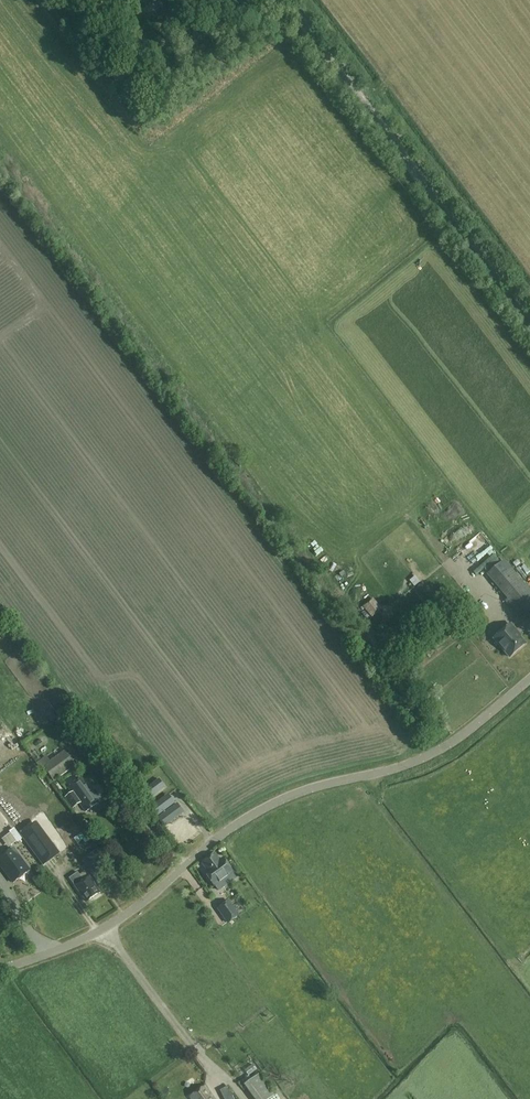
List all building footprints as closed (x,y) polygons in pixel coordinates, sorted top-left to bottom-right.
[(460,554),(467,559),(470,554),(463,549),(460,554)] [(486,572),(510,600),(506,603),(521,620),(529,612),(529,593),(501,559),(486,572)] [(414,587),(415,586),(420,582),(415,576),(409,581),(414,587)] [(417,586),(421,592),(426,588),(422,583),(417,586)] [(362,606),(371,612),(374,607),(366,600),(362,606)] [(494,639),(510,657),(526,644),(516,633),(517,632),(511,625),(494,639)] [(393,640),(385,630),(378,636),(385,646),(393,640)] [(66,711),(63,713),(58,716),(64,725),(72,719),(66,711)] [(54,781),(76,765),(64,750),(50,761),(47,756),(36,763),(40,768),(43,766),(54,781)] [(73,809),(80,804),(86,812),(99,803),(86,785),(81,778),(68,787),(72,793),(65,798),(73,809)] [(146,789),(152,796),(158,791),(164,786),(162,783),(159,779),(153,784),(146,789)] [(177,803),(157,818),(164,827),(183,812),(177,803)] [(161,813),(154,805),(150,808),(156,817),(161,813)] [(20,834),(43,865),(58,854),(35,823),(20,834)] [(56,838),(63,847),(81,833),(74,824),(56,838)] [(9,832),(10,833),(17,843),(22,840),(14,829),(9,832)] [(30,870),(14,848),(0,858),(0,864),(13,882),(30,870)] [(208,870),(205,872),(218,890),(235,877),(233,874),(234,873),(224,859),(220,862),(215,854),(202,863),(208,870)] [(100,858),(90,865),(97,875),(107,868),(100,858)] [(70,878),(75,885),(80,893),(87,902),(100,893),(95,885),(95,884),(89,875),(86,871),(80,875),(78,872),(70,878)] [(239,916),(229,901),(218,909),(229,923),(239,916)] [(254,1098),(270,1098),(275,1095),(259,1074),(244,1085),(254,1098)] [(156,1088),(165,1083),(162,1076),(152,1081),(156,1088)] [(225,1098),(235,1098),(237,1098),(224,1084),(214,1093),(219,1098),(221,1098),(223,1097),(225,1098)] [(205,1086),(190,1097),(191,1098),(215,1098),(205,1086)]
